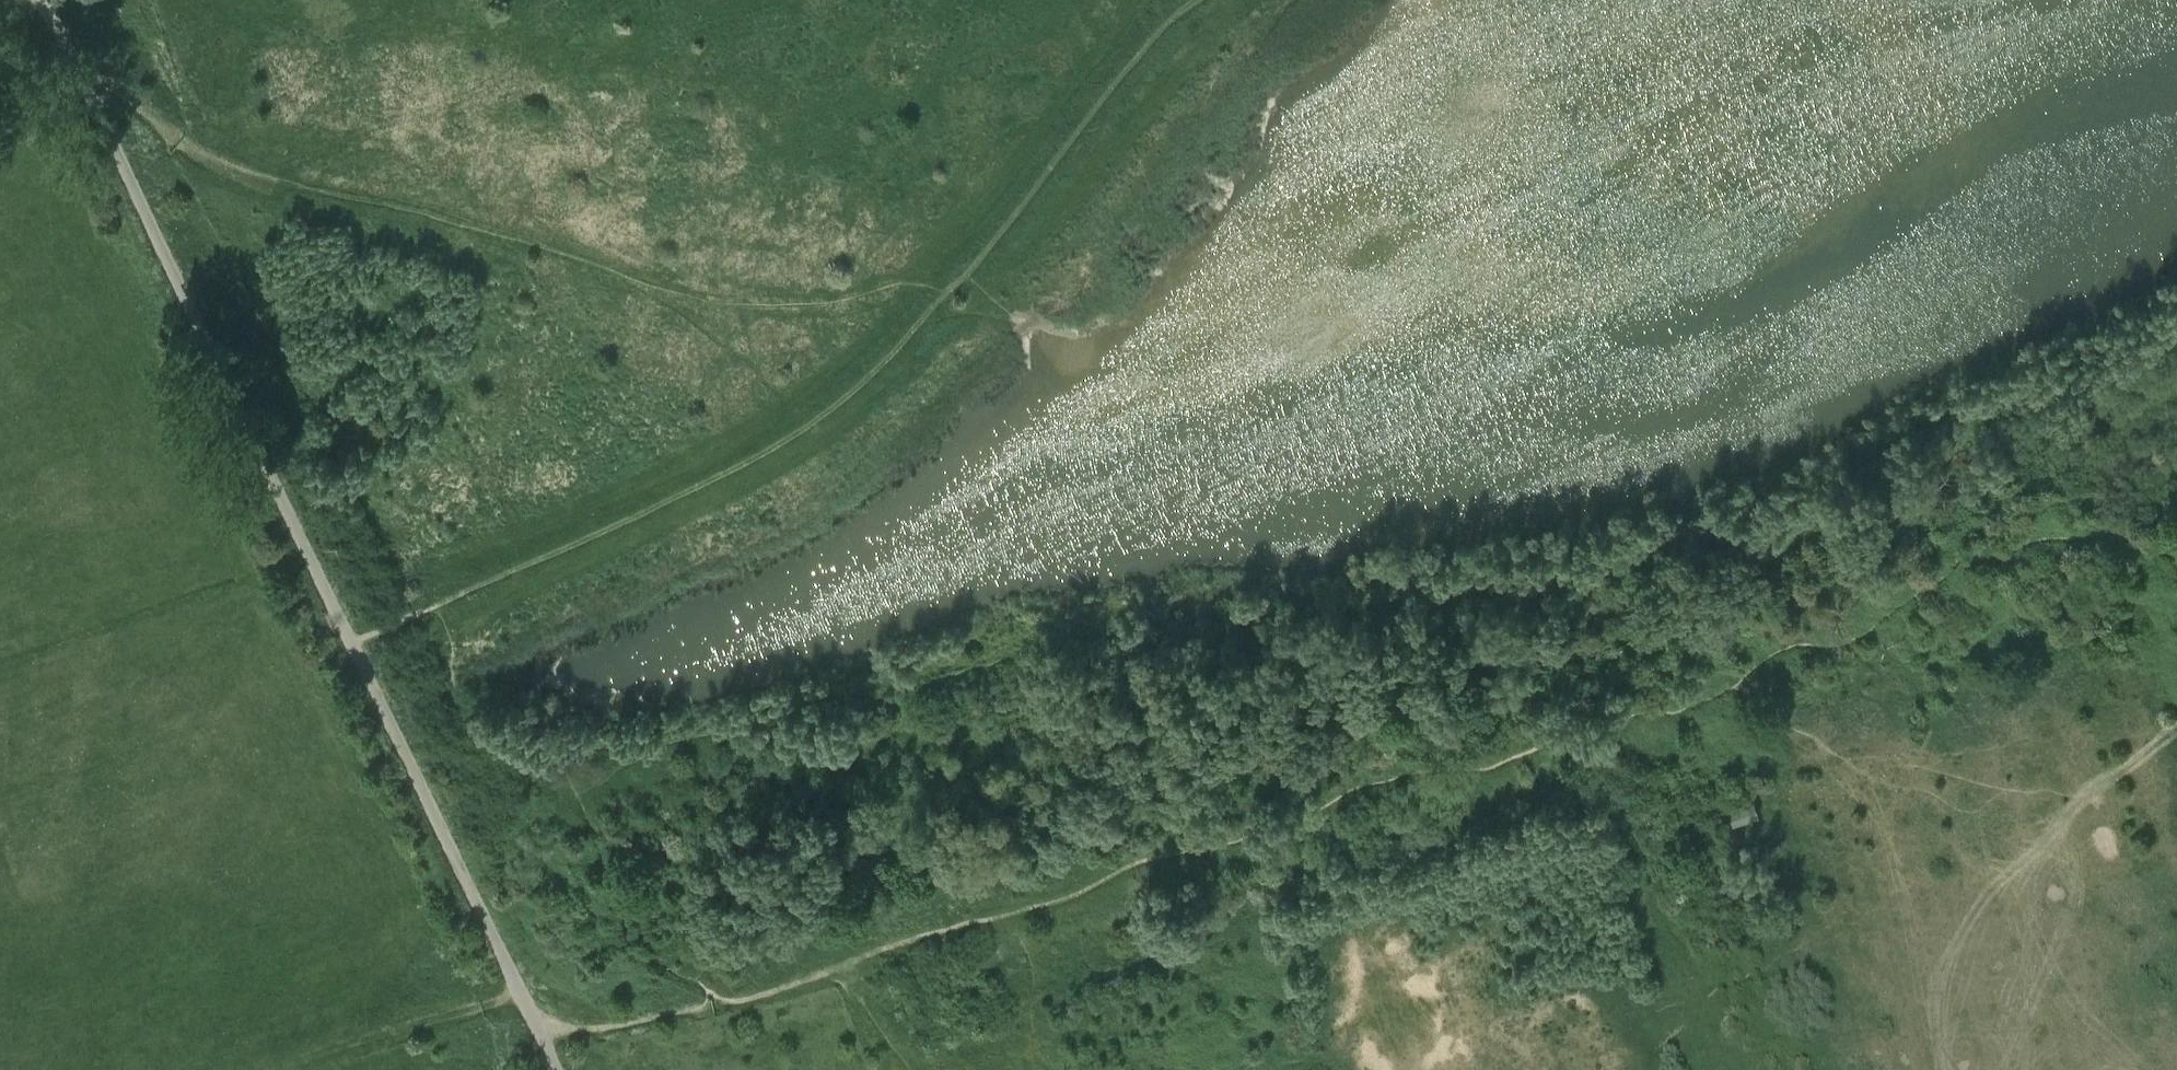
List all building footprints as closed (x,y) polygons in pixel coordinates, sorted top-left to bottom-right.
[(1751,800),(1726,807),(1730,824),(1756,816),(1751,800)]
